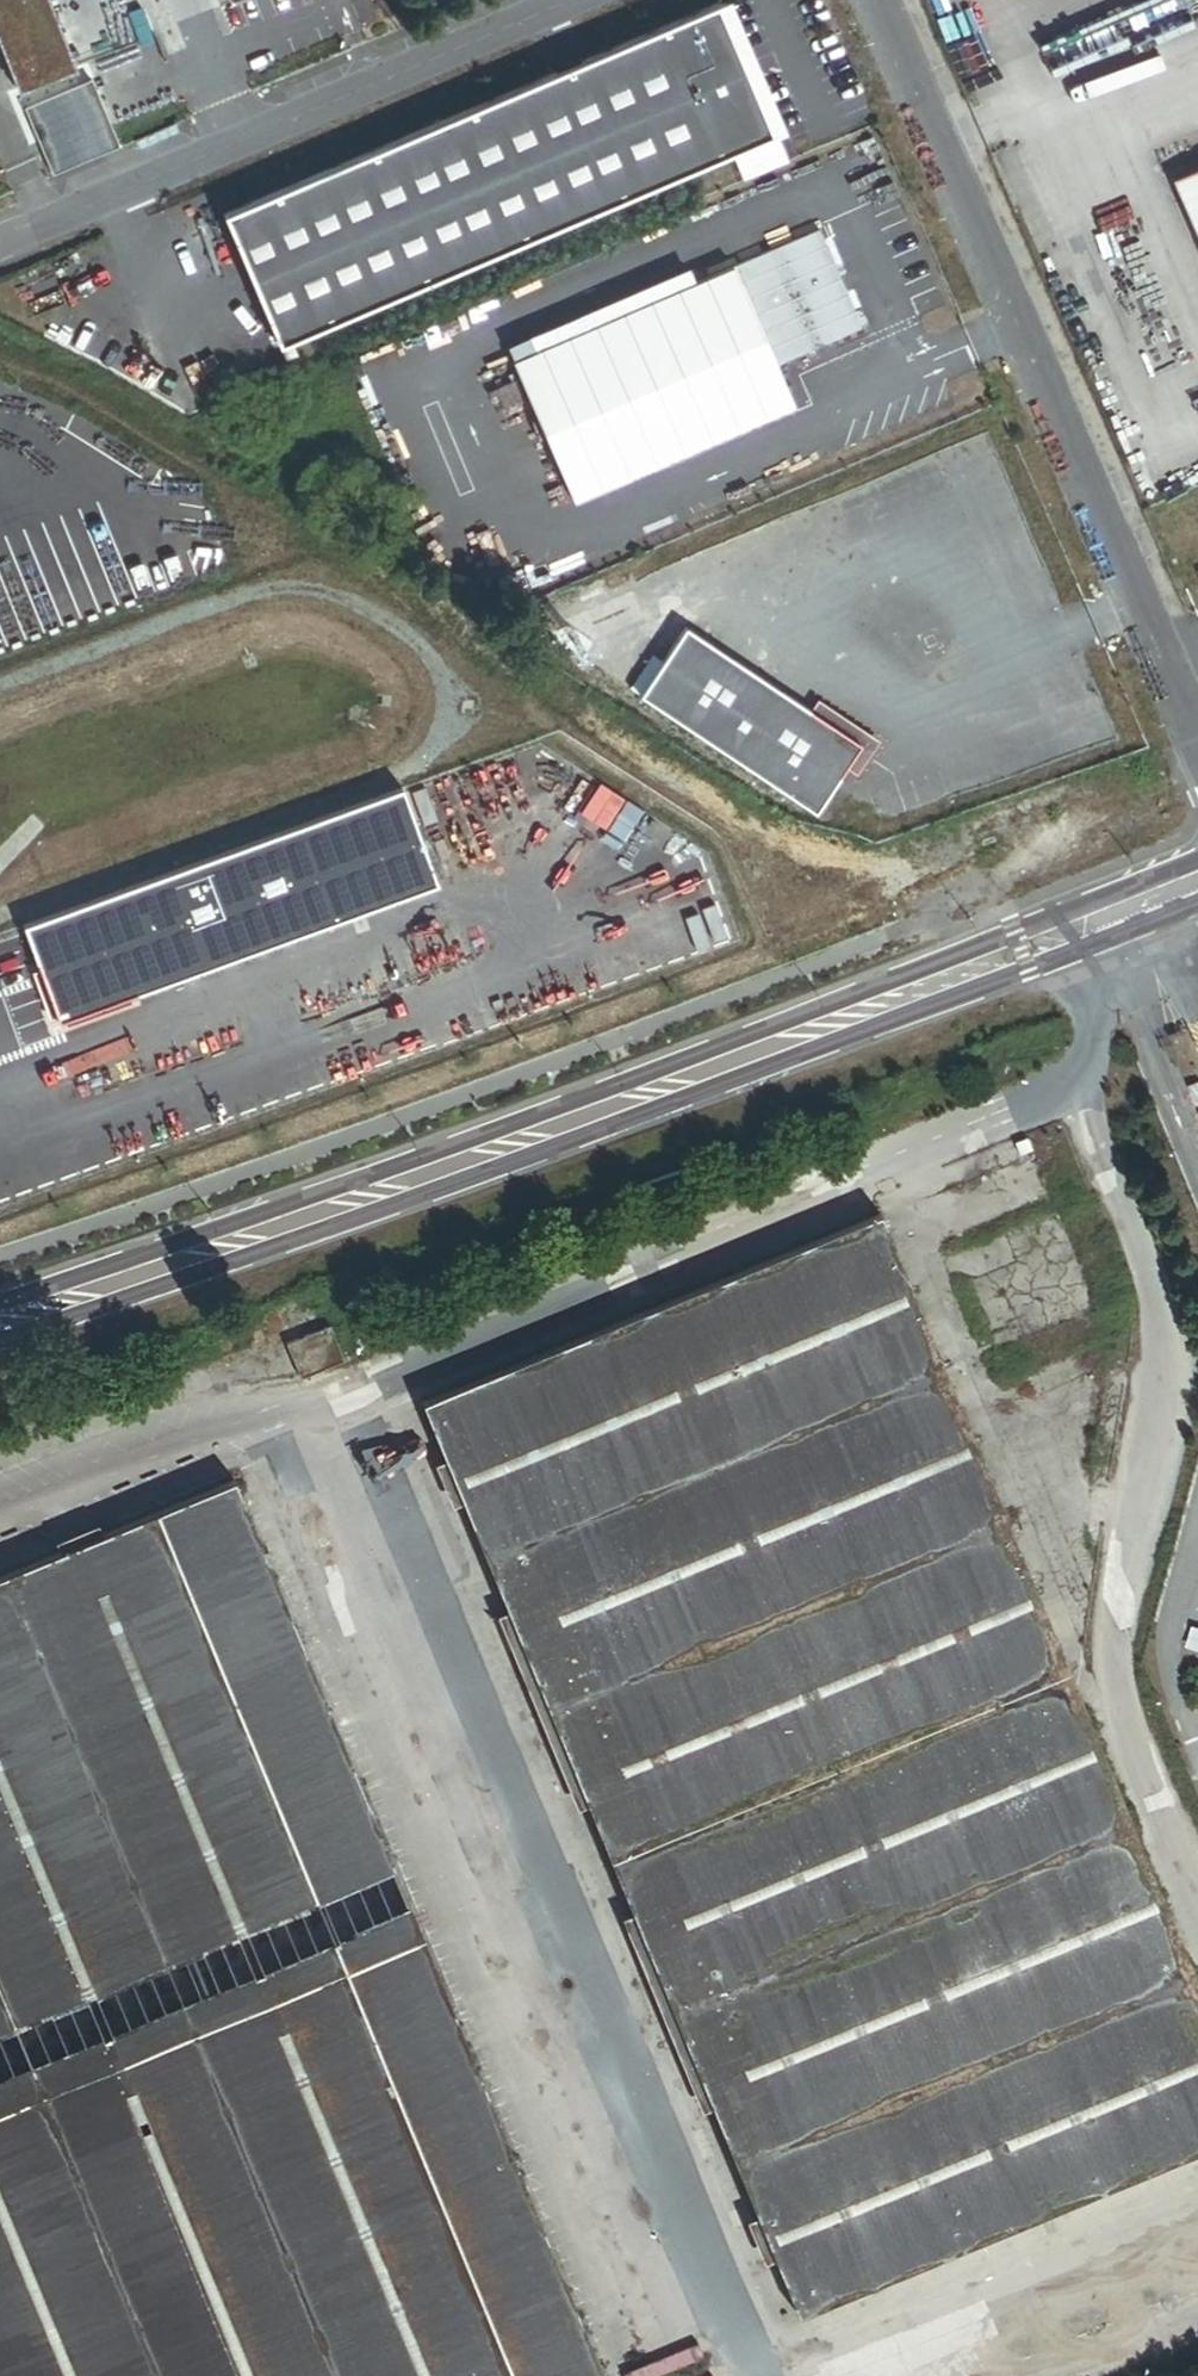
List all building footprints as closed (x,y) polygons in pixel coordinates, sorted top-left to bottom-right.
[(82,69),(54,0),(0,0),(0,28),(25,91),(82,69)] [(237,8),(257,0),(233,0),(237,8)] [(720,8),(227,219),(283,350),(776,139),(720,8)] [(1197,236),(1197,169),(1174,180),(1197,236)] [(795,408),(778,367),(864,330),(822,232),(516,364),(575,503),(795,408)] [(860,745),(688,629),(666,663),(643,697),(815,812),(860,745)] [(643,697),(666,663),(655,656),(632,690),(643,697)] [(408,788),(20,929),(54,1023),(442,882),(408,788)] [(880,1214),(412,1407),(792,2330),(1197,2163),(1197,1988),(880,1214)] [(334,1332),(291,1347),(304,1382),(347,1367),(334,1332)] [(0,1581),(0,2375),(607,2375),(241,1482),(0,1581)]
